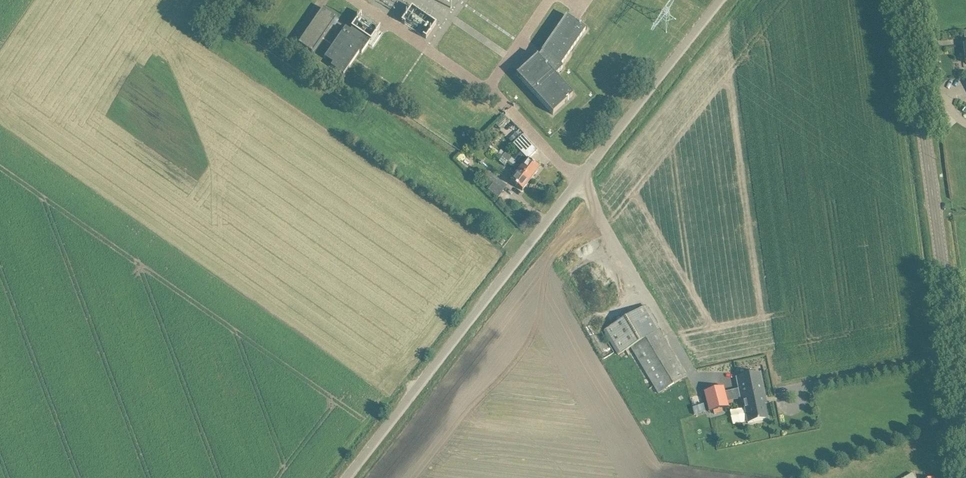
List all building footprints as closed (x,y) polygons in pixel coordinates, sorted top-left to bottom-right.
[(323,9),(300,43),(312,52),(335,18),(323,9)] [(373,47),(383,32),(379,30),(380,27),(361,14),(349,30),(344,27),(324,57),(333,63),(331,66),(344,75),(359,52),(362,53),(368,44),(373,47)] [(539,56),(538,57),(537,56),(516,75),(553,115),(574,96),(555,75),(563,68),(561,65),(586,29),(587,30),(587,29),(566,15),(541,51),(542,52),(539,56)] [(505,116),(498,123),(496,125),(500,129),(502,128),(509,121),(505,116)] [(528,160),(537,151),(522,135),(513,144),(521,153),(527,159),(528,160)] [(508,162),(511,157),(506,153),(502,158),(508,162)] [(517,162),(514,166),(531,180),(539,169),(528,160),(527,159),(521,153),(515,161),(517,162)] [(504,166),(508,162),(502,158),(499,162),(504,166)] [(522,191),(531,180),(514,166),(510,171),(515,175),(510,181),(516,185),(515,186),(517,187),(522,191)] [(488,190),(498,197),(507,186),(490,173),(486,178),(493,183),(488,190)] [(687,376),(659,330),(645,306),(603,330),(618,355),(630,347),(658,393),(687,376)] [(739,390),(725,393),(728,403),(741,400),(741,403),(743,402),(748,423),(768,419),(763,398),(766,398),(760,372),(736,377),(739,390)] [(724,387),(704,392),(709,412),(729,407),(728,403),(725,393),(724,387)] [(704,404),(692,408),(694,415),(705,411),(704,404)]
